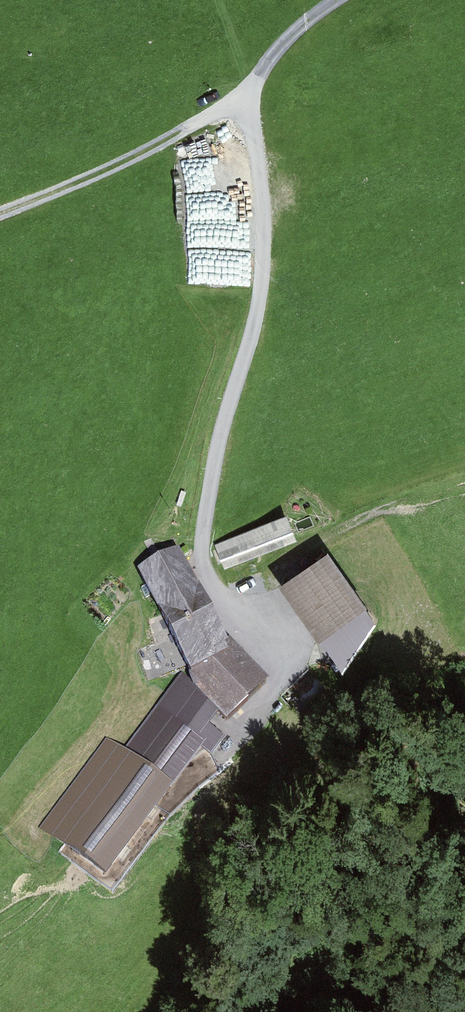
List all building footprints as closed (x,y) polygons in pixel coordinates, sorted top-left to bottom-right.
[(215,543),(225,566),(293,537),(283,514),(215,543)] [(376,624),(327,553),(279,583),(341,670),(376,624)] [(180,554),(140,574),(187,669),(227,650),(180,554)] [(233,718),(271,682),(244,654),(206,690),(233,718)] [(186,791),(119,738),(50,825),(117,878),(186,791)]
